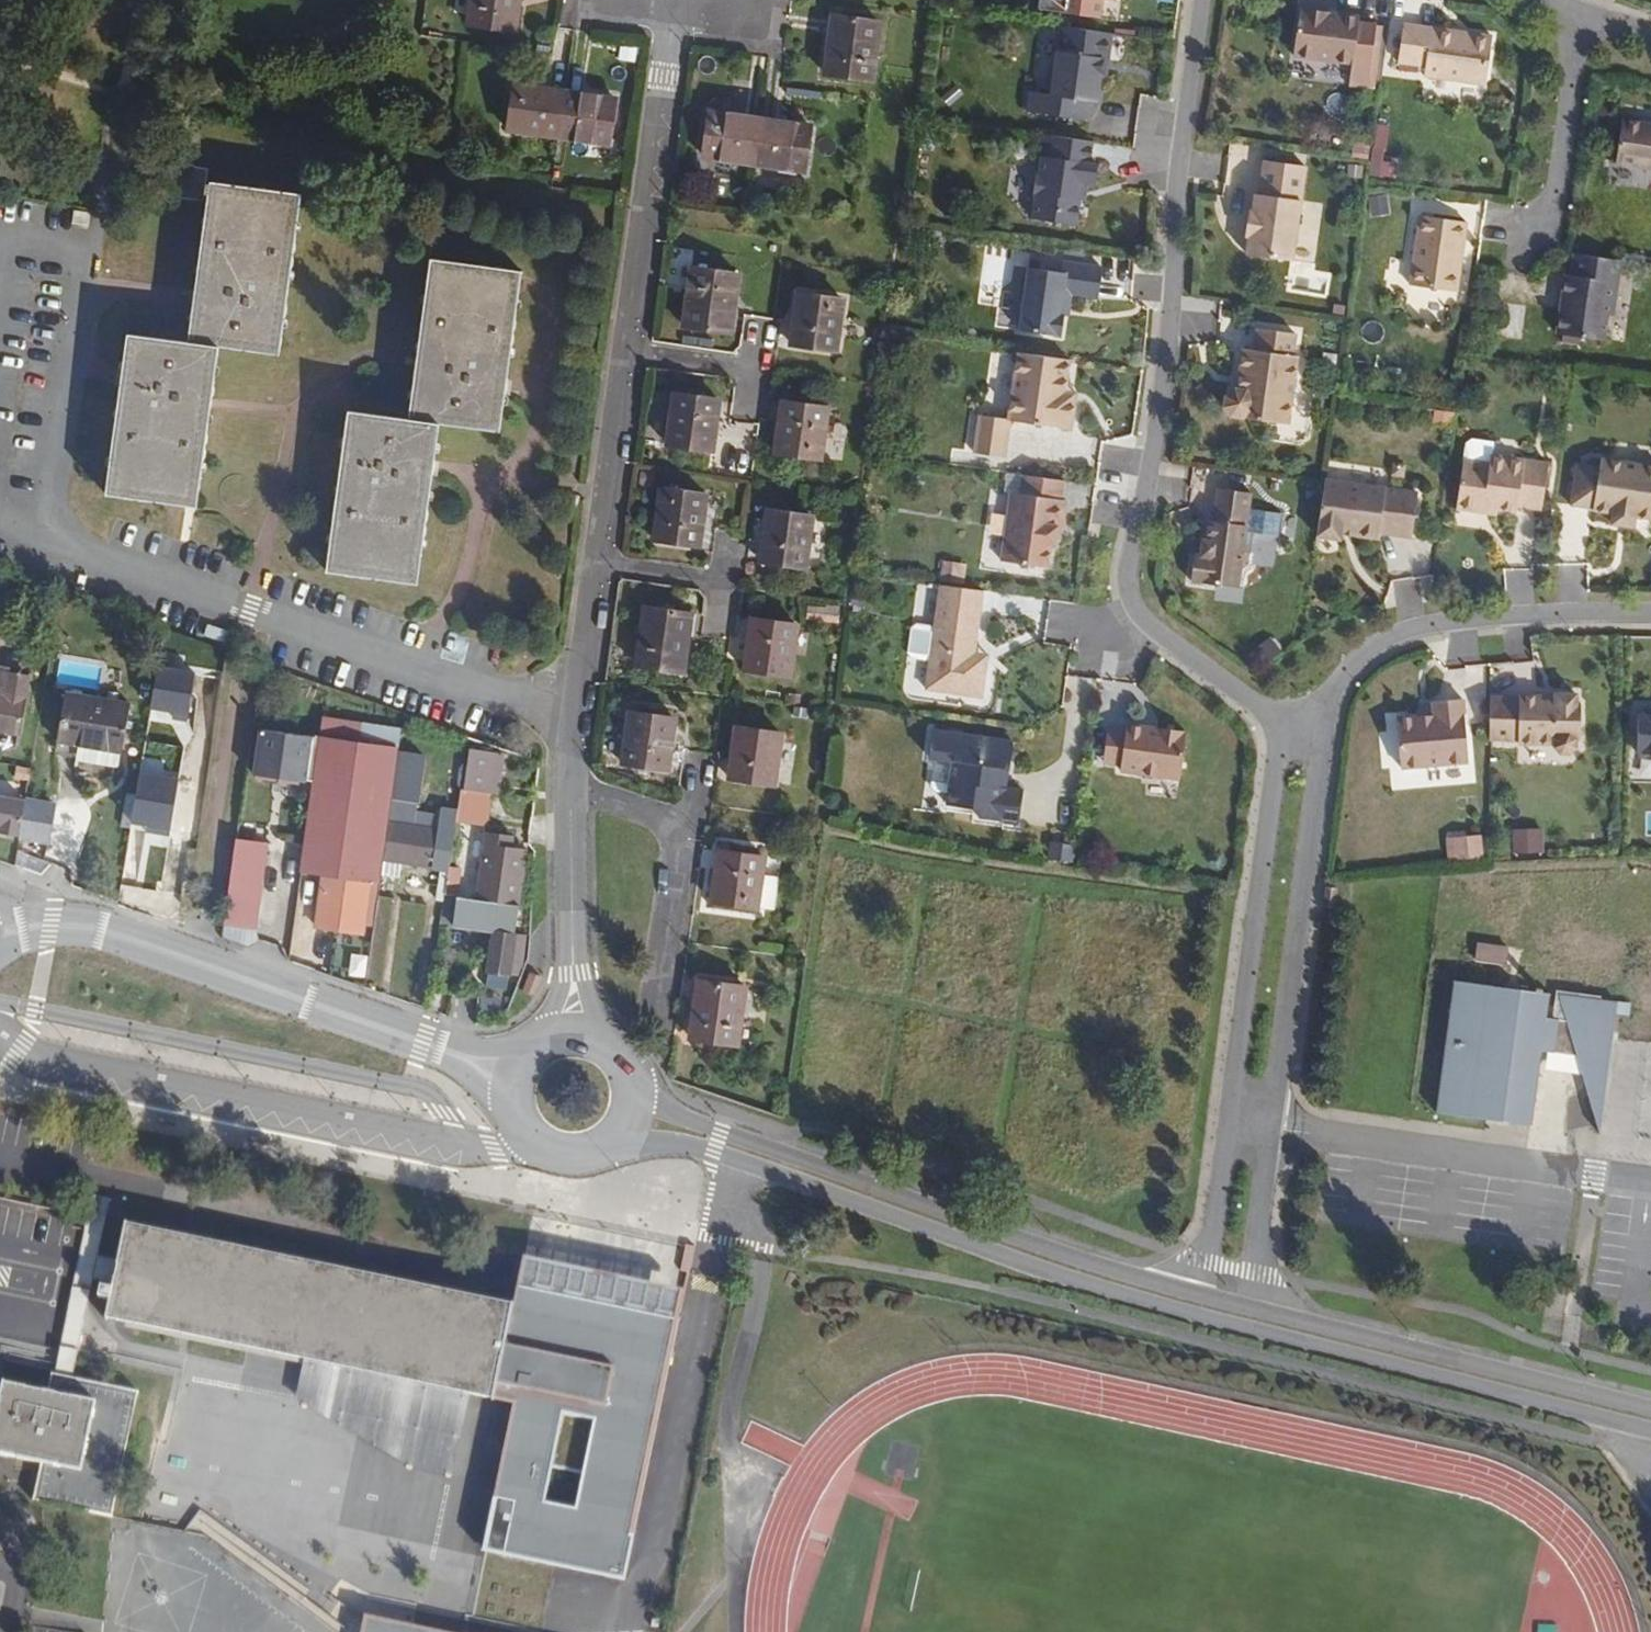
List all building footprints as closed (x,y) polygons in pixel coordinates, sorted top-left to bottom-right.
[(528,0),(481,0),(479,18),(525,23),(528,0)] [(1358,16),(1296,8),(1290,55),(1352,63),(1349,87),(1375,90),(1383,26),(1357,23),(1358,16)] [(880,75),(887,17),(841,11),(833,69),(880,75)] [(1404,23),(1397,63),(1425,66),(1423,76),(1486,85),(1493,36),(1404,23)] [(1031,96),(1028,116),(1090,124),(1093,106),(1096,106),(1103,63),(1108,64),(1111,38),(1060,31),(1050,98),(1031,96)] [(622,45),(619,59),(636,63),(638,47),(622,45)] [(558,142),(565,97),(512,91),(507,136),(558,142)] [(610,149),(615,104),(565,97),(558,142),(610,149)] [(739,156),(745,110),(705,105),(699,151),(739,156)] [(748,158),(755,111),(745,110),(739,156),(748,158)] [(798,164),(804,118),(755,111),(748,158),(798,164)] [(1623,161),(1650,165),(1650,120),(1631,117),(1623,161)] [(1035,198),(1032,222),(1076,228),(1082,190),(1094,190),(1097,168),(1089,166),(1093,146),(1044,139),(1037,179),(1035,179),(1033,197),(1035,198)] [(207,197),(212,165),(173,159),(168,191),(207,197)] [(1247,240),(1245,255),(1294,262),(1307,166),(1263,161),(1257,195),(1254,194),(1251,210),(1249,210),(1244,239),(1247,240)] [(225,403),(235,343),(292,350),(317,189),(226,177),(207,300),(202,337),(143,328),(121,486),(210,498),(225,403)] [(1392,215),(1389,193),(1368,196),(1372,218),(1392,215)] [(1473,216),(1423,210),(1412,279),(1462,286),(1473,216)] [(1565,303),(1561,334),(1612,339),(1615,313),(1620,313),(1626,257),(1576,251),(1574,274),(1568,274),(1565,303)] [(444,465),(450,420),(513,428),(524,342),(533,267),(441,255),(426,364),(420,415),(360,407),(339,568),(429,579),(444,465)] [(1063,319),(1060,319),(1068,320),(1070,299),(1097,302),(1101,271),(1062,266),(1060,277),(1028,272),(1019,335),(1060,341),(1063,319)] [(739,283),(694,277),(686,335),(731,342),(739,283)] [(846,308),(801,301),(794,352),(839,359),(846,308)] [(1241,349),(1234,388),(1224,395),(1221,408),(1230,419),(1243,421),(1245,418),(1290,426),(1300,357),(1295,357),(1297,335),(1255,329),(1252,351),(1241,349)] [(1021,352),(1012,422),(1077,429),(1081,401),(1071,398),(1075,359),(1021,352)] [(712,454),(720,402),(676,396),(668,448),(712,454)] [(655,404),(653,424),(666,425),(669,406),(655,404)] [(822,465),(829,414),(785,408),(778,458),(822,465)] [(1455,413),(1433,410),(1431,424),(1453,427),(1455,413)] [(1012,419),(981,415),(976,456),(1006,460),(1012,419)] [(1466,443),(1456,513),(1497,518),(1498,513),(1516,515),(1517,507),(1541,511),(1549,463),(1492,454),(1495,441),(1472,439),(1466,443)] [(1569,507),(1592,511),(1592,513),(1611,515),(1610,526),(1635,529),(1637,519),(1650,521),(1650,465),(1601,457),(1599,467),(1577,464),(1569,507)] [(642,473),(641,483),(651,485),(653,474),(642,473)] [(1065,487),(1021,480),(1018,498),(1012,497),(1002,567),(1048,573),(1052,551),(1056,552),(1058,533),(1063,534),(1067,507),(1062,506),(1065,487)] [(1327,483),(1320,538),(1344,541),(1345,535),(1381,539),(1382,533),(1414,537),(1420,493),(1327,480),(1327,483)] [(1255,489),(1222,484),(1217,517),(1212,517),(1210,535),(1206,535),(1204,551),(1199,550),(1195,577),(1241,583),(1249,532),(1252,508),(1255,489)] [(700,550),(707,497),(662,491),(655,543),(700,550)] [(996,491),(989,532),(1002,535),(1009,494),(996,491)] [(1249,532),(1282,537),(1286,513),(1252,508),(1249,532)] [(807,569),(814,518),(769,512),(762,562),(807,569)] [(968,562),(943,558),(940,576),(965,579),(968,562)] [(987,696),(992,662),(993,653),(979,652),(978,660),(988,590),(945,584),(930,688),(987,696)] [(809,605),(807,619),(840,625),(842,606),(827,605),(826,607),(809,605)] [(684,671),(693,612),(647,606),(638,664),(684,671)] [(791,676),(798,625),(754,619),(747,669),(791,676)] [(8,676),(10,667),(0,665),(0,674),(8,676)] [(150,707),(173,711),(172,717),(187,719),(194,673),(156,667),(150,707)] [(30,680),(0,674),(0,730),(20,733),(30,680)] [(124,749),(131,704),(65,694),(58,739),(124,749)] [(1489,699),(1489,741),(1518,741),(1518,745),(1556,746),(1556,748),(1558,751),(1561,753),(1566,754),(1572,752),(1575,747),(1575,745),(1581,739),(1581,703),(1576,698),(1576,694),(1555,694),(1555,702),(1540,703),(1540,697),(1518,697),(1518,699),(1489,699)] [(1396,718),(1400,771),(1468,765),(1465,699),(1430,702),(1431,714),(1396,718)] [(793,707),(791,717),(804,719),(805,709),(793,707)] [(667,770),(674,719),(632,713),(625,764),(667,770)] [(254,775),(313,784),(302,868),(324,872),(316,926),(363,932),(370,879),(379,880),(401,727),(323,716),(320,738),(260,729),(259,735),(252,734),(249,757),(256,759),(254,775)] [(607,716),(606,732),(615,732),(618,718),(607,716)] [(1127,763),(1126,770),(1186,778),(1192,731),(1132,722),(1131,730),(1113,726),(1109,761),(1127,763)] [(1640,723),(1640,762),(1650,762),(1650,723),(1640,723)] [(781,779),(788,730),(744,724),(738,773),(781,779)] [(416,735),(413,753),(426,756),(429,737),(416,735)] [(1002,772),(1010,773),(1013,747),(933,737),(930,763),(954,767),(949,811),(981,815),(981,823),(1021,828),(1025,795),(1006,793),(1009,773),(1002,772)] [(468,748),(460,790),(468,791),(483,793),(498,795),(506,752),(468,748)] [(400,751),(393,799),(419,804),(426,756),(400,751)] [(185,778),(145,771),(136,823),(176,830),(185,778)] [(468,791),(466,803),(482,805),(483,793),(468,791)] [(0,797),(0,827),(1,827),(0,830),(0,833),(20,836),(26,801),(0,797)] [(384,861),(382,875),(400,879),(401,863),(448,869),(456,817),(434,814),(434,819),(410,817),(412,805),(393,802),(388,832),(384,861)] [(1543,829),(1512,830),(1513,854),(1544,854),(1543,829)] [(499,903),(489,971),(509,973),(527,852),(512,850),(514,839),(488,835),(478,900),(499,903)] [(1480,836),(1444,839),(1446,861),(1482,857),(1480,836)] [(254,946),(269,841),(240,837),(225,936),(254,946)] [(1078,845),(1052,841),(1049,858),(1075,862),(1078,845)] [(766,858),(721,851),(714,902),(759,908),(759,907),(776,910),(780,876),(763,875),(766,858)] [(542,978),(530,973),(523,993),(535,998),(542,978)] [(1438,1099),(1436,1113),(1503,1122),(1532,1126),(1541,1052),(1546,1053),(1554,1055),(1554,1053),(1576,1056),(1582,1075),(1600,1131),(1608,1131),(1618,1036),(1621,1000),(1611,998),(1601,996),(1530,987),(1454,978),(1438,1099)] [(738,1048),(746,990),(701,983),(694,1042),(738,1048)] [(1554,1055),(1546,1053),(1545,1070),(1582,1075),(1576,1056),(1554,1053),(1554,1055)] [(121,1283),(125,1261),(104,1256),(116,1198),(97,1195),(61,1375),(79,1379),(100,1280),(121,1283)] [(489,1550),(631,1580),(642,1535),(636,1534),(691,1291),(532,1255),(523,1306),(133,1221),(125,1261),(121,1283),(114,1317),(521,1400),(489,1550)] [(297,1402),(404,1463),(415,1470),(456,1479),(474,1396),(420,1385),(305,1361),(297,1402)] [(143,1393),(79,1379),(61,1375),(58,1375),(54,1392),(9,1382),(0,1425),(0,1454),(47,1463),(43,1480),(39,1501),(117,1517),(143,1393)] [(371,1616),(367,1631),(456,1631),(449,1631),(371,1616)]
